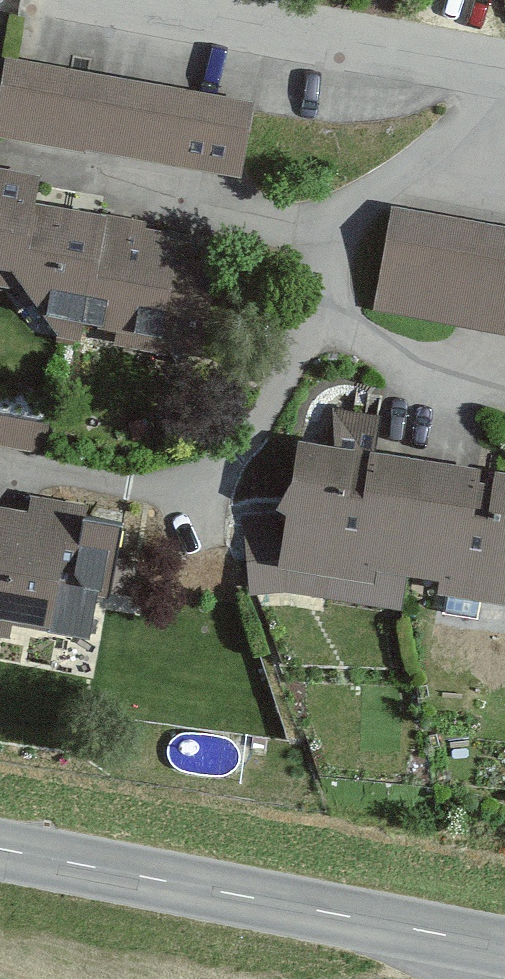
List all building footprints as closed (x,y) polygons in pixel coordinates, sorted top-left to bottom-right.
[(220,182),(234,108),(0,64),(0,140),(220,182)] [(216,245),(17,207),(23,177),(0,173),(0,288),(32,294),(25,329),(194,361),(216,245)] [(377,213),(359,313),(504,339),(504,236),(377,213)] [(360,453),(366,421),(322,413),(316,448),(280,441),(257,570),(354,588),(357,574),(504,602),(504,479),(360,453)] [(100,528),(0,510),(0,629),(79,643),(100,528)]
